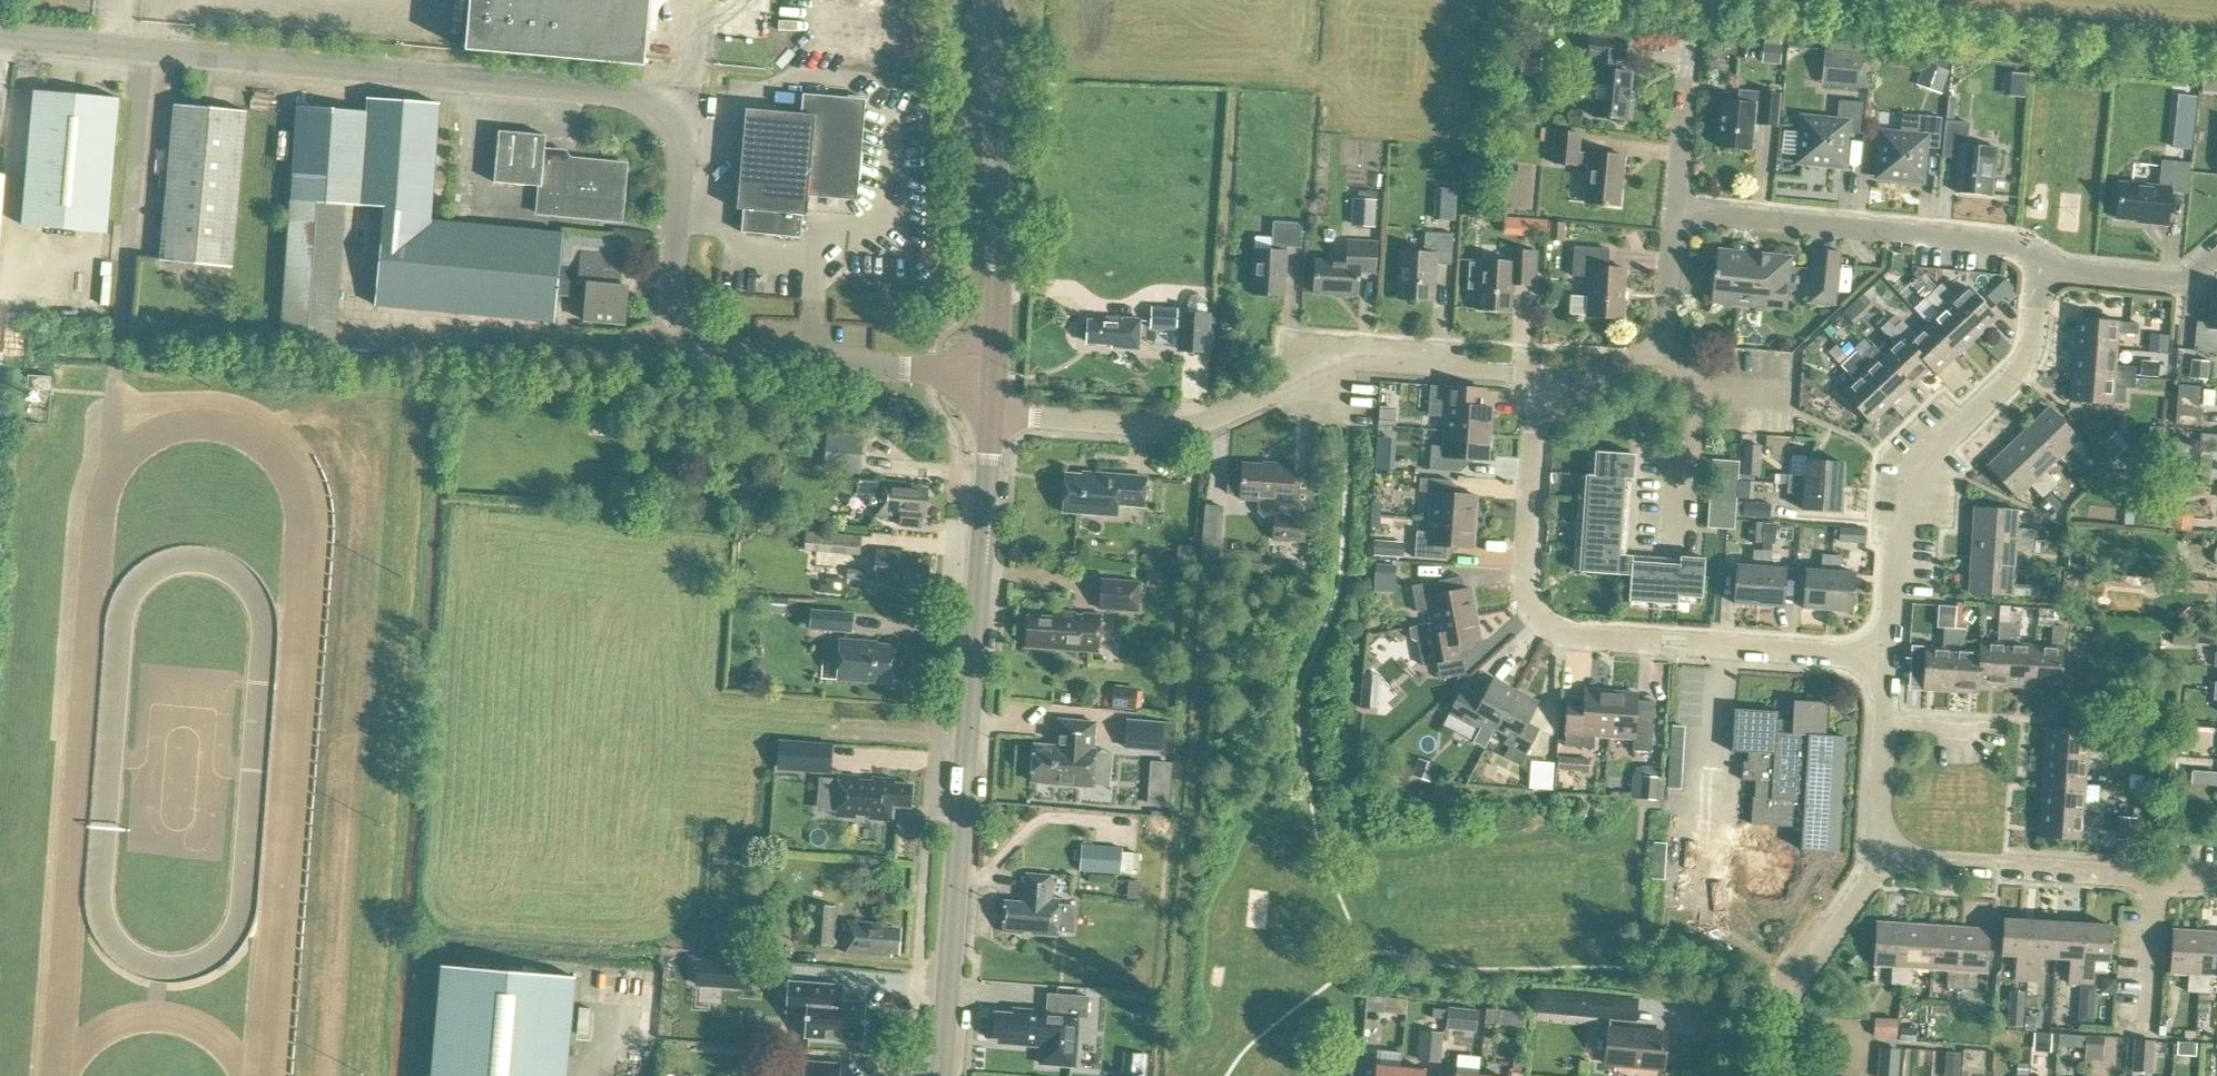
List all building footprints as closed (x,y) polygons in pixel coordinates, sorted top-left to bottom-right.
[(466,51),(645,67),(650,0),(471,0),(466,51)] [(1591,27),(1590,39),(1588,56),(1598,57),(1597,70),(1596,70),(1591,117),(1626,120),(1631,74),(1613,72),(1615,58),(1623,59),(1625,42),(1621,41),(1622,30),(1591,27)] [(1762,64),(1781,66),(1782,41),(1765,40),(1764,44),(1762,64)] [(1852,82),(1868,84),(1871,54),(1864,54),(1865,49),(1836,46),(1835,51),(1829,50),(1828,67),(1854,69),(1852,82)] [(1540,77),(1541,59),(1521,58),(1520,76),(1540,77)] [(1924,62),(1915,85),(1941,95),(1950,72),(1924,62)] [(107,233),(120,100),(35,92),(23,226),(107,233)] [(1721,102),(1717,147),(1750,150),(1753,123),(1758,124),(1776,126),(1779,96),(1740,92),(1739,103),(1721,102)] [(744,211),(742,233),(800,238),(802,216),(806,216),(809,191),(853,195),(859,130),(864,126),(866,100),(803,95),(801,115),(746,110),(737,210),(744,211)] [(369,100),(360,208),(388,210),(380,308),(555,324),(557,298),(562,234),(430,222),(440,106),(369,100)] [(1846,133),(1859,135),(1862,104),(1839,101),(1837,122),(1802,119),(1798,163),(1842,167),(1846,133)] [(247,112),(176,106),(161,261),(232,267),(247,112)] [(1918,116),(1916,137),(1882,134),(1878,178),(1922,182),(1925,148),(1938,149),(1941,118),(1918,116)] [(2175,120),(2172,149),(2190,151),(2194,123),(2175,120)] [(1946,122),(1942,157),(1958,159),(1955,192),(1990,196),(1993,169),(1995,169),(1997,149),(1967,146),(1969,124),(1946,122)] [(499,132),(495,183),(540,187),(538,214),(621,221),(627,165),(544,157),(546,136),(499,132)] [(1606,206),(1619,207),(1624,157),(1589,154),(1589,155),(1578,154),(1580,135),(1555,133),(1552,164),(1577,166),(1577,165),(1588,166),(1584,203),(1602,205),(1602,208),(1606,208),(1606,206)] [(2170,193),(2188,195),(2191,164),(2161,161),(2158,188),(2119,183),(2116,219),(2148,222),(2148,224),(2167,226),(2170,193)] [(1435,218),(1456,218),(1456,187),(1436,186),(1435,218)] [(1375,228),(1376,200),(1352,199),(1351,226),(1375,228)] [(1309,216),(1308,225),(1317,226),(1317,217),(1309,216)] [(1504,216),(1503,233),(1533,234),(1533,217),(1504,216)] [(1287,248),(1301,249),(1302,224),(1273,223),(1272,251),(1254,250),(1251,295),(1285,297),(1287,252),(1286,252),(1287,248)] [(1565,243),(1566,224),(1550,223),(1549,236),(1548,236),(1547,242),(1548,242),(1548,246),(1559,247),(1559,243),(1565,243)] [(1435,265),(1452,266),(1453,235),(1425,233),(1424,254),(1401,252),(1398,299),(1433,302),(1435,265)] [(624,239),(566,234),(560,298),(574,299),(578,254),(582,254),(622,258),(624,239)] [(1359,274),(1375,275),(1377,243),(1348,242),(1347,263),(1316,261),(1314,294),(1358,297),(1359,274)] [(1589,278),(1588,298),(1570,297),(1569,316),(1622,319),(1625,270),(1603,268),(1605,249),(1574,247),(1572,277),(1589,278)] [(1713,271),(1713,276),(1715,276),(1713,303),(1786,310),(1791,257),(1718,250),(1716,271),(1713,271)] [(1813,250),(1808,303),(1834,306),(1840,252),(1813,250)] [(1481,265),(1467,264),(1466,291),(1479,291),(1478,311),(1511,313),(1512,285),(1535,286),(1537,253),(1511,252),(1511,263),(1481,262),(1481,265)] [(622,258),(582,254),(579,283),(588,284),(585,321),(625,325),(627,296),(628,287),(619,287),(622,258)] [(1838,267),(1838,290),(1850,290),(1850,267),(1838,267)] [(1916,280),(1910,286),(1924,301),(1925,299),(1933,291),(1915,272),(1912,275),(1916,280)] [(1990,279),(1980,289),(1996,306),(2007,296),(1990,279)] [(2007,296),(2014,289),(2005,279),(1998,286),(2007,296)] [(1933,291),(1976,338),(1996,319),(1967,288),(1955,299),(1941,285),(1933,291)] [(2196,323),(2194,351),(2216,354),(2216,349),(2216,289),(2213,289),(2209,324),(2196,323)] [(1976,338),(1933,291),(1925,299),(1939,314),(1927,325),(1956,356),(1976,338)] [(1186,304),(1186,314),(1183,314),(1181,351),(1205,353),(1207,315),(1206,315),(1206,305),(1206,303),(1205,301),(1204,299),(1203,298),(1202,297),(1199,296),(1197,296),(1195,296),(1193,296),(1191,297),(1189,299),(1187,301),(1187,302),(1186,304)] [(1177,331),(1177,308),(1150,307),(1150,330),(1177,331)] [(1895,315),(1888,322),(1894,328),(1901,321),(1895,315)] [(1139,350),(1141,320),(1107,318),(1107,323),(1088,322),(1088,324),(1084,323),(1083,340),(1087,340),(1087,343),(1112,344),(1111,348),(1139,350)] [(2076,319),(2074,347),(2116,350),(2118,334),(2138,335),(2139,324),(2076,319)] [(1901,321),(1894,328),(1893,329),(1930,367),(1929,368),(1936,375),(1956,356),(1927,325),(1915,336),(1901,321)] [(1893,329),(1894,328),(1888,322),(1880,329),(1894,344),(1882,355),(1910,386),(1929,368),(1930,367),(1893,329)] [(2167,353),(2168,336),(2149,335),(2148,352),(2167,353)] [(1891,405),(1848,359),(1842,352),(1836,346),(1829,353),(1840,366),(1854,381),(1842,393),(1871,424),(1891,405)] [(1848,346),(1842,352),(1848,359),(1855,353),(1848,346)] [(2074,347),(2072,374),(2135,379),(2135,368),(2115,367),(2116,350),(2074,347)] [(1910,386),(1882,355),(1870,366),(1856,352),(1855,353),(1848,359),(1891,405),(1910,386)] [(2191,360),(2189,379),(2207,381),(2209,362),(2191,360)] [(2159,362),(2141,361),(2140,377),(2158,378),(2159,362)] [(2135,379),(2072,374),(2070,401),(2112,404),(2114,388),(2134,389),(2135,379)] [(28,377),(28,391),(51,392),(51,378),(28,377)] [(1445,432),(1490,435),(1491,408),(1482,408),(1483,390),(1430,386),(1428,417),(1446,418),(1445,432)] [(2202,406),(2213,407),(2214,391),(2203,390),(2202,406)] [(901,413),(902,399),(889,399),(888,412),(901,413)] [(2091,453),(2049,408),(2028,428),(2058,459),(2070,447),(2083,460),(2091,453)] [(2177,409),(2175,426),(2202,428),(2204,411),(2177,409)] [(2058,459),(2028,428),(2008,447),(2050,492),(2058,484),(2045,471),(2058,459)] [(1443,448),(1431,447),(1429,471),(1460,473),(1461,459),(1488,461),(1490,435),(1445,432),(1443,448)] [(2114,460),(2129,446),(2116,432),(2101,446),(2114,460)] [(2200,434),(2199,452),(2216,453),(2216,435),(2200,434)] [(839,473),(861,475),(863,439),(828,437),(827,454),(840,455),(839,473)] [(1744,446),(1742,475),(1758,476),(1760,447),(1744,446)] [(2050,492),(2008,447),(1987,467),(2017,498),(2030,486),(2042,499),(2050,492)] [(1678,597),(1702,599),(1705,559),(1680,557),(1679,565),(1619,561),(1625,479),(1633,480),(1635,455),(1595,452),(1593,476),(1585,475),(1578,572),(1630,576),(1629,602),(1677,605),(1678,597)] [(1394,471),(1395,456),(1376,454),(1375,470),(1394,471)] [(1736,503),(1737,486),(1739,462),(1712,460),(1707,528),(1734,530),(1735,518),(1736,503)] [(1842,488),(1844,464),(1805,461),(1804,476),(1775,474),(1775,484),(1787,484),(1842,488)] [(1242,464),(1242,469),(1236,469),(1228,476),(1227,493),(1240,494),(1240,499),(1259,500),(1258,512),(1263,518),(1274,518),(1273,539),(1304,542),(1306,518),(1289,517),(1290,504),(1291,504),(1294,466),(1270,464),(1270,466),(1242,464)] [(1117,505),(1144,507),(1146,478),(1094,474),(1094,477),(1066,475),(1063,512),(1116,517),(1117,505)] [(1429,520),(1474,523),(1476,496),(1449,494),(1450,481),(1420,479),(1419,493),(1431,494),(1429,520)] [(920,518),(925,518),(928,489),(903,487),(903,484),(880,482),(858,480),(856,495),(879,497),(877,514),(901,516),(900,526),(919,528),(920,518)] [(1841,512),(1842,488),(1787,484),(1787,494),(1803,495),(1802,510),(1841,512)] [(2050,517),(2061,506),(2050,494),(2039,505),(2050,517)] [(2136,527),(2171,529),(2172,513),(2172,503),(2137,502),(2136,527)] [(1771,505),(1736,503),(1735,518),(1770,520),(1771,505)] [(1202,553),(1220,553),(1221,504),(1203,504),(1202,553)] [(1974,508),(1972,536),(2033,540),(2034,530),(2016,529),(2017,511),(1974,508)] [(2171,529),(2171,531),(2190,532),(2190,514),(2172,513),(2171,529)] [(1474,523),(1429,520),(1429,533),(1416,532),(1414,558),(1445,561),(1446,547),(1473,549),(1474,523)] [(1749,523),(1748,543),(1762,544),(1763,523),(1749,523)] [(1764,524),(1762,551),(1771,552),(1772,543),(1775,543),(1776,524),(1764,524)] [(1840,541),(1864,541),(1864,527),(1840,527),(1840,541)] [(806,532),(804,552),(860,557),(861,537),(806,532)] [(2033,540),(1972,536),(1970,565),(2014,567),(2015,550),(2033,551),(2033,540)] [(1373,553),(1402,554),(1402,540),(1374,539),(1373,553)] [(903,578),(928,581),(929,561),(904,558),(904,552),(876,550),(874,582),(902,584),(903,578)] [(1758,606),(1762,551),(1753,550),(1752,566),(1737,565),(1734,604),(1758,606)] [(1771,552),(1762,551),(1758,606),(1783,607),(1786,569),(1770,568),(1771,552)] [(1827,610),(1831,556),(1822,555),(1821,571),(1806,570),(1803,609),(1827,610)] [(2086,570),(2086,556),(2068,555),(2068,569),(2086,570)] [(1831,556),(1827,610),(1852,612),(1854,573),(1839,572),(1840,556),(1831,556)] [(1395,583),(1396,566),(1376,564),(1375,582),(1395,583)] [(2014,567),(1970,565),(1969,593),(2030,597),(2031,586),(2013,585),(2014,567)] [(848,570),(847,579),(865,580),(865,571),(848,570)] [(1166,588),(1167,573),(1148,572),(1147,587),(1166,588)] [(1461,577),(1441,581),(1411,587),(1416,613),(1428,610),(1431,623),(1475,615),(1470,589),(1464,590),(1461,577)] [(819,593),(846,596),(847,580),(828,579),(827,586),(820,585),(819,593)] [(1100,580),(1098,611),(1139,614),(1141,582),(1100,580)] [(1995,605),(1983,604),(1982,617),(1994,618),(1995,605)] [(1979,642),(1979,651),(1980,651),(1978,685),(1979,685),(2005,686),(2009,623),(2009,607),(2000,607),(1999,623),(1998,623),(1997,643),(1979,642)] [(2189,607),(2174,620),(2182,628),(2196,616),(2189,607)] [(810,610),(809,632),(852,635),(854,613),(810,610)] [(1025,648),(1098,653),(1101,616),(1065,613),(1065,614),(1052,613),(1052,618),(1028,616),(1025,648)] [(1431,623),(1431,624),(1409,628),(1411,639),(1414,642),(1417,642),(1421,666),(1437,663),(1440,681),(1466,676),(1460,645),(1480,641),(1475,615),(1431,623)] [(2019,624),(2009,623),(2005,686),(2032,688),(2035,646),(2018,645),(2019,624)] [(2035,646),(2032,688),(2059,690),(2063,627),(2052,626),(2051,647),(2035,646)] [(1942,649),(1911,647),(1909,676),(1924,677),(1923,690),(1951,692),(1954,629),(1944,629),(1942,649)] [(1965,630),(1954,629),(1951,692),(1978,694),(1979,685),(1978,685),(1980,651),(1979,651),(1964,650),(1965,630)] [(2173,631),(2172,646),(2195,647),(2196,632),(2173,631)] [(2216,645),(2216,631),(2203,631),(2203,644),(2216,645)] [(837,680),(892,684),(894,646),(866,644),(866,642),(840,640),(837,680)] [(1495,730),(1515,691),(1492,678),(1481,700),(1461,689),(1448,714),(1479,730),(1482,723),(1495,730)] [(1359,709),(1378,711),(1380,681),(1362,680),(1359,709)] [(1114,686),(1114,689),(1106,688),(1104,707),(1112,708),(1112,709),(1135,712),(1135,711),(1140,711),(1142,692),(1138,692),(1138,689),(1114,686)] [(1538,703),(1515,691),(1495,730),(1507,736),(1503,743),(1526,755),(1539,730),(1527,724),(1538,703)] [(1585,691),(1584,700),(1568,698),(1564,747),(1594,749),(1595,737),(1608,738),(1611,693),(1585,691)] [(1611,693),(1608,738),(1633,739),(1632,751),(1651,753),(1654,702),(1637,701),(1637,694),(1611,693)] [(1735,710),(1732,753),(1748,754),(1748,763),(1743,763),(1742,781),(1755,781),(1754,798),(1752,797),(1750,823),(1804,826),(1802,850),(1837,852),(1844,737),(1825,736),(1827,704),(1794,702),(1793,721),(1778,720),(1778,713),(1735,710)] [(2094,705),(2061,703),(2060,718),(2094,720),(2094,705)] [(1093,750),(1092,750),(1095,723),(1058,720),(1056,747),(1036,745),(1033,783),(1090,787),(1093,750)] [(1178,724),(1127,720),(1125,752),(1175,755),(1178,724)] [(1668,789),(1680,789),(1684,727),(1672,726),(1668,789)] [(2044,756),(2107,760),(2108,750),(2087,748),(2088,731),(2046,728),(2044,756)] [(779,741),(777,770),(830,774),(832,745),(779,741)] [(2129,745),(2110,744),(2110,758),(2128,759),(2129,745)] [(2044,756),(2042,783),(2085,786),(2086,769),(2106,771),(2107,760),(2044,756)] [(1557,771),(1589,773),(1590,760),(1557,758),(1557,771)] [(1417,759),(1411,778),(1429,784),(1435,765),(1417,759)] [(2107,760),(2106,771),(2120,772),(2121,761),(2107,760)] [(2174,784),(2175,762),(2161,761),(2160,784),(2174,784)] [(1150,762),(1149,777),(1170,779),(1172,763),(1150,762)] [(1642,767),(1635,769),(1631,777),(1630,799),(1663,801),(1664,779),(1656,778),(1657,767),(1642,767)] [(1530,775),(1529,789),(1540,789),(1541,776),(1530,775)] [(892,808),(909,809),(911,787),(893,785),(894,781),(871,779),(870,783),(857,782),(857,778),(837,777),(834,818),(854,820),(854,817),(868,818),(867,821),(891,823),(892,808)] [(2085,786),(2042,783),(2041,810),(2104,814),(2104,804),(2084,802),(2085,786)] [(2104,814),(2041,810),(2039,837),(2082,840),(2083,823),(2103,825),(2104,814)] [(2136,819),(2120,818),(2119,840),(2135,840),(2136,819)] [(1081,846),(1079,872),(1120,875),(1120,874),(1132,875),(1132,872),(1138,873),(1139,854),(1122,853),(1122,849),(1081,846)] [(1670,878),(1670,867),(1648,866),(1647,877),(1670,878)] [(1716,870),(1715,895),(1765,898),(1766,873),(1716,870)] [(1051,900),(1052,892),(1053,877),(1026,875),(1024,903),(1005,902),(1003,932),(1057,936),(1060,901),(1051,900)] [(813,889),(812,903),(836,905),(836,890),(813,889)] [(1715,895),(1713,918),(1764,921),(1765,898),(1715,895)] [(1667,915),(1668,904),(1646,903),(1645,914),(1667,915)] [(798,944),(833,947),(836,907),(812,905),(810,926),(800,925),(798,944)] [(1645,925),(1667,926),(1667,915),(1645,914),(1645,925)] [(2027,981),(2030,921),(2003,920),(2001,955),(2017,956),(2015,981),(2027,981)] [(892,951),(898,952),(900,932),(882,930),(882,924),(847,921),(845,953),(891,957),(892,951)] [(2030,921),(2027,981),(2039,982),(2040,958),(2055,959),(2057,923),(2030,921)] [(1901,986),(1905,925),(1877,923),(1874,966),(1892,967),(1890,985),(1901,986)] [(2084,925),(2057,923),(2055,959),(2070,960),(2068,984),(2080,985),(2084,925)] [(1905,925),(1901,986),(1912,986),(1913,968),(1930,970),(1933,926),(1905,925)] [(2111,926),(2084,925),(2080,985),(2081,985),(2080,1000),(2091,1001),(2094,961),(2109,962),(2111,926)] [(1933,926),(1930,970),(1947,971),(1946,989),(1957,989),(1961,928),(1933,926)] [(1961,928),(1957,989),(1967,990),(1969,972),(1986,973),(1989,930),(1961,928)] [(2197,993),(2201,932),(2173,930),(2170,973),(2188,975),(2187,992),(2197,993)] [(2201,932),(2197,993),(2208,994),(2209,976),(2216,976),(2216,933),(2201,932)] [(535,958),(534,973),(507,971),(505,999),(553,1003),(555,975),(565,975),(567,960),(535,958)] [(698,962),(696,984),(727,986),(729,964),(698,962)] [(844,988),(844,986),(788,982),(785,1012),(806,1014),(804,1038),(864,1042),(867,1004),(843,1002),(843,999),(844,988)] [(1547,990),(1544,1013),(1571,1015),(1573,993),(1547,990)] [(2014,1024),(2022,1024),(2022,993),(2014,993),(2014,1024)] [(1048,994),(1046,1011),(1012,1008),(1011,1013),(994,1011),(992,1040),(998,1040),(998,1045),(1040,1048),(1039,1065),(1076,1068),(1080,1019),(1088,1019),(1090,998),(1048,994)] [(1385,998),(1366,996),(1365,1011),(1383,1013),(1385,998)] [(562,1031),(551,1031),(553,1003),(505,999),(503,1027),(530,1029),(529,1045),(560,1047),(562,1031)] [(2080,1005),(2078,1023),(2089,1024),(2091,1006),(2080,1005)] [(1448,1007),(1446,1030),(1476,1033),(1478,1010),(1448,1007)] [(1523,1027),(1525,1012),(1486,1008),(1485,1023),(1523,1027)] [(1445,1020),(1446,1010),(1433,1009),(1432,1018),(1445,1020)] [(2036,1017),(2025,1017),(2025,1031),(2035,1032),(2036,1017)] [(1874,1018),(1874,1036),(1896,1037),(1897,1019),(1874,1018)] [(1608,1028),(1605,1065),(1663,1070),(1666,1033),(1608,1028)] [(1916,1029),(1900,1028),(1899,1041),(1916,1042),(1916,1029)] [(1419,1031),(1416,1061),(1440,1063),(1443,1033),(1419,1031)] [(2034,1033),(2032,1052),(2050,1053),(2051,1034),(2034,1033)] [(2084,1048),(2085,1036),(2067,1035),(2066,1046),(2084,1048)] [(2132,1072),(2153,1074),(2155,1042),(2134,1040),(2132,1072)] [(2195,1057),(2196,1043),(2177,1042),(2176,1056),(2195,1057)] [(1900,1050),(1879,1049),(1877,1075),(1898,1075),(1900,1050)] [(1915,1061),(1930,1062),(1931,1051),(1916,1050),(1915,1061)] [(1959,1066),(1960,1053),(1946,1052),(1945,1065),(1959,1066)] [(1122,1075),(1146,1075),(1147,1055),(1123,1053),(1122,1075)] [(1974,1073),(1990,1074),(1991,1058),(1975,1057),(1974,1073)] [(842,1063),(804,1061),(803,1075),(841,1075),(842,1063)] [(1514,1061),(1513,1072),(1521,1072),(1522,1062),(1514,1061)] [(2029,1064),(2018,1063),(2018,1074),(2028,1075),(2029,1064)] [(1376,1064),(1375,1075),(1400,1075),(1401,1067),(1376,1064)] [(1401,1067),(1400,1075),(1425,1075),(1425,1069),(1401,1067)]
